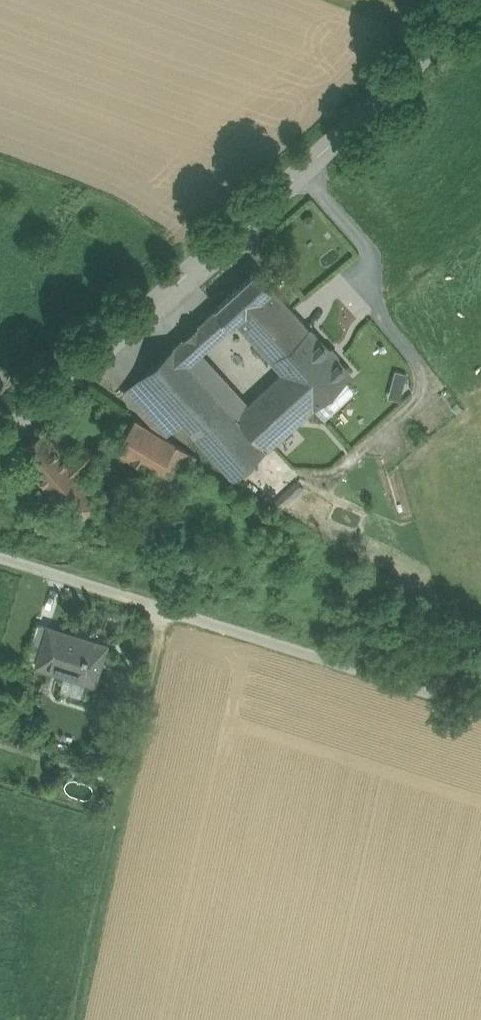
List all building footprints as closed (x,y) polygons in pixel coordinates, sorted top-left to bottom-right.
[(285,300),(259,271),(215,311),(230,328),(236,322),(247,335),(285,300)] [(351,374),(285,300),(247,335),(283,375),(251,405),(281,436),(351,374)] [(230,328),(215,311),(197,328),(210,345),(230,328)] [(210,345),(197,328),(186,337),(200,354),(210,345)] [(200,354),(186,337),(175,347),(190,364),(200,354)] [(190,364),(175,347),(142,377),(184,423),(235,478),(268,449),(239,415),(190,364)] [(184,423),(142,377),(125,394),(157,429),(170,436),(184,423)] [(281,436),(251,405),(239,415),(268,449),(281,436)] [(178,445),(135,418),(110,449),(155,474),(159,476),(178,445)] [(44,434),(16,459),(48,494),(62,482),(50,468),(64,456),(44,434)] [(62,482),(48,494),(87,535),(114,510),(86,479),(89,477),(84,471),(88,468),(95,475),(106,465),(87,445),(69,460),(64,456),(50,468),(62,482)] [(197,456),(178,445),(159,476),(155,474),(139,499),(162,512),(197,456)] [(40,661),(50,628),(38,623),(28,658),(40,661)] [(107,645),(50,628),(40,661),(38,666),(96,684),(107,645)] [(73,737),(61,733),(58,745),(70,748),(73,737)] [(35,741),(21,737),(17,748),(31,753),(35,741)]
